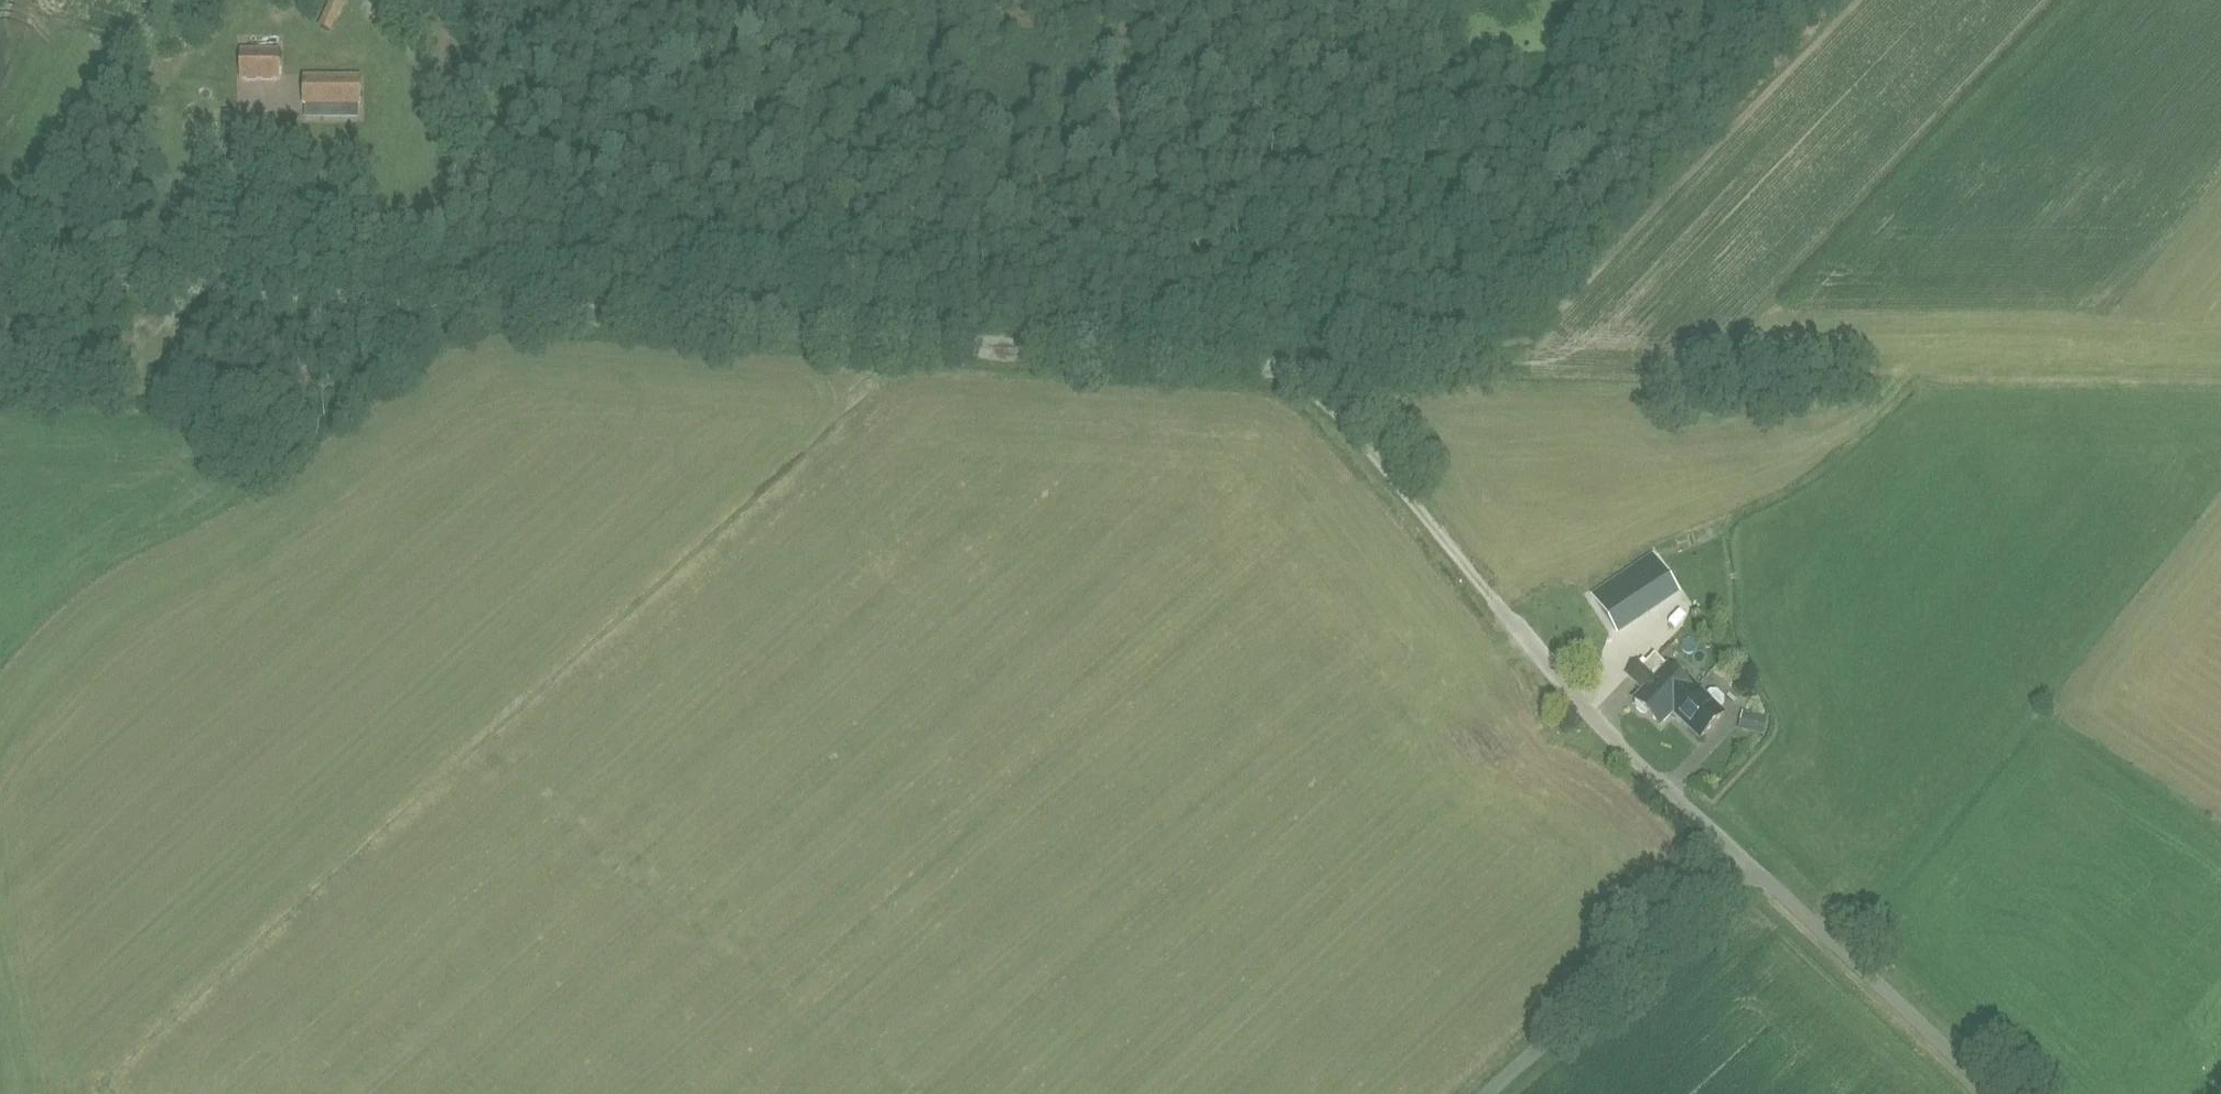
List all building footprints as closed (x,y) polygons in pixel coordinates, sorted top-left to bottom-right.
[(242,53),(242,79),(278,79),(278,53),(242,53)] [(305,79),(305,105),(359,105),(359,79),(305,79)] [(1590,593),(1597,604),(1613,631),(1679,592),(1656,554),(1590,593)] [(1661,728),(1674,715),(1701,741),(1724,717),(1720,712),(1723,708),(1723,702),(1717,696),(1711,696),(1701,686),(1697,690),(1657,651),(1645,664),(1629,679),(1644,693),(1635,703),(1636,704),(1636,711),(1642,716),(1648,716),(1661,728)] [(1770,717),(1757,714),(1753,734),(1766,736),(1770,717)]
